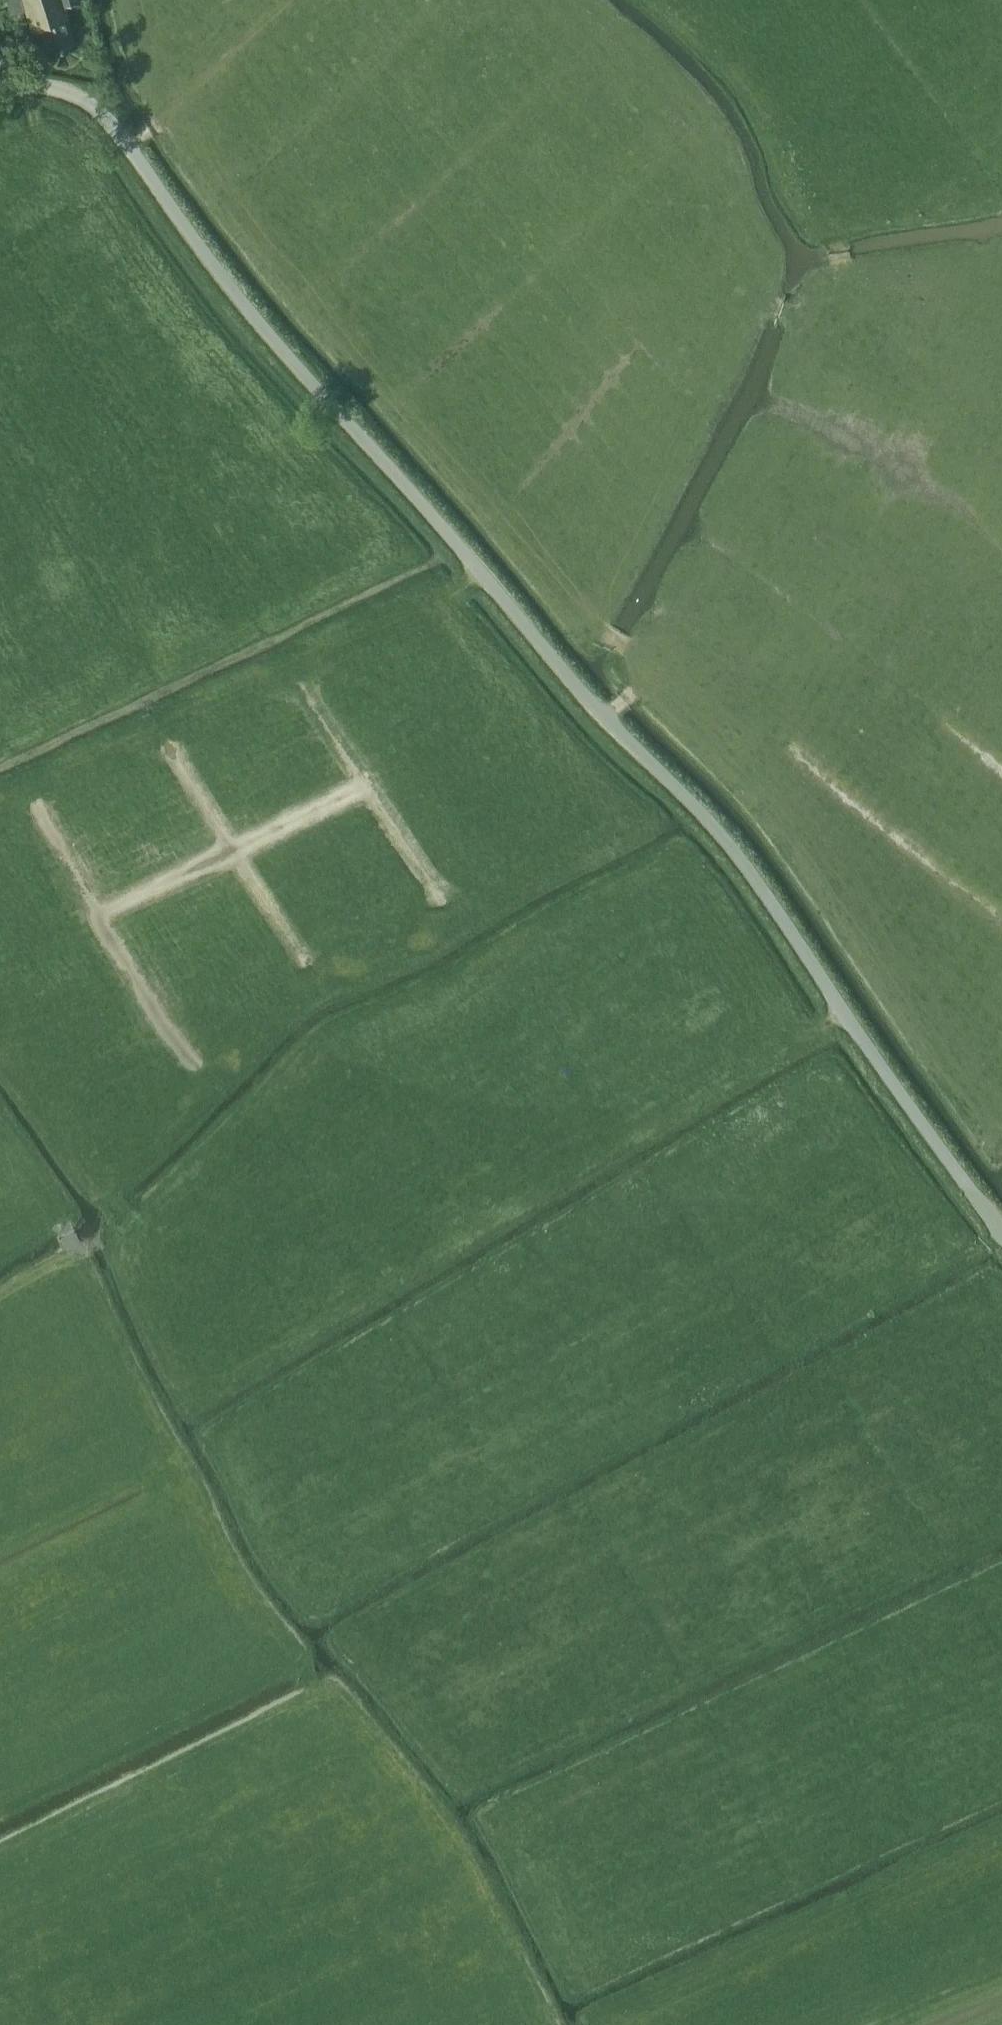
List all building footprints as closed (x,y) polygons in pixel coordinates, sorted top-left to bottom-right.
[(79,0),(24,0),(33,28),(41,26),(48,49),(75,40),(64,6),(79,1),(79,0)] [(30,35),(27,26),(15,30),(17,38),(30,35)]
